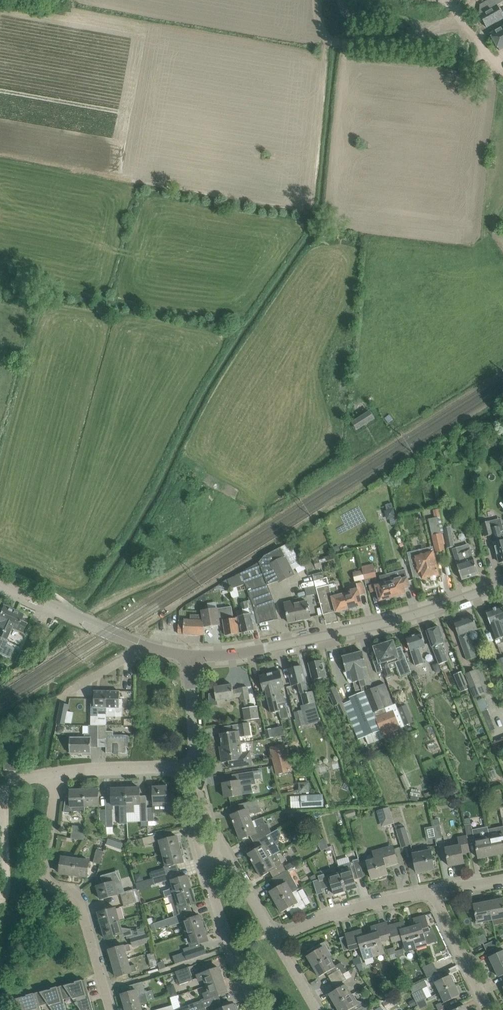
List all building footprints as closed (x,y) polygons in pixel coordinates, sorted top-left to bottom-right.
[(486,27),(502,18),(502,16),(497,5),(479,15),(486,27)] [(490,34),(500,51),(502,49),(502,27),(490,34)] [(353,423),(357,429),(374,418),(370,412),(353,423)] [(385,505),(387,510),(384,511),(387,520),(389,519),(391,525),(397,523),(392,503),(385,505)] [(434,518),(429,519),(436,553),(445,551),(443,544),(445,544),(443,534),(441,534),(441,533),(444,533),(443,528),(444,528),(440,509),(440,510),(439,509),(433,510),(433,512),(434,518)] [(501,534),(499,526),(492,528),(490,521),(481,523),(485,537),(493,535),(495,543),(494,543),(496,551),(497,551),(500,563),(502,562),(502,533),(501,534)] [(451,526),(444,528),(448,548),(455,546),(451,526)] [(254,609),(255,613),(257,622),(278,617),(274,600),(268,585),(278,582),(278,583),(294,574),(292,569),(281,548),(265,556),(259,562),(244,571),(235,576),(229,579),(232,588),(246,584),(253,605),(254,607),(254,609)] [(473,558),(470,549),(461,552),(461,551),(454,553),(457,563),(462,580),(479,575),(473,558)] [(416,557),(409,559),(413,576),(422,574),(423,578),(438,574),(433,553),(416,557)] [(306,569),(316,567),(317,569),(337,564),(335,555),(315,560),(303,563),(306,569)] [(361,567),(363,571),(365,579),(377,576),(373,564),(361,567)] [(405,569),(386,574),(393,598),(394,597),(395,598),(400,597),(399,596),(406,594),(404,588),(410,587),(405,569)] [(365,579),(363,571),(353,574),(356,582),(365,579)] [(323,572),(313,574),(324,616),(324,615),(336,612),(329,585),(330,585),(329,581),(328,577),(325,578),(323,572)] [(393,598),(386,574),(379,576),(381,582),(369,585),(371,592),(377,591),(380,601),(393,598)] [(334,580),(329,581),(330,585),(329,585),(336,612),(349,609),(345,594),(339,595),(336,583),(335,583),(334,580)] [(356,584),(357,588),(345,592),(345,594),(349,609),(350,609),(351,610),(355,609),(355,607),(362,605),(360,596),(365,594),(362,582),(356,584)] [(244,614),(239,616),(243,633),(254,630),(251,614),(255,613),(254,609),(254,607),(251,600),(241,602),(244,614)] [(285,603),(289,623),(310,618),(307,601),(294,604),(293,601),(285,603)] [(195,602),(189,605),(192,610),(198,606),(195,602)] [(0,613),(0,622),(1,622),(0,623),(0,646),(3,639),(4,638),(1,637),(13,610),(3,605),(0,613)] [(491,625),(490,626),(497,645),(502,643),(502,638),(502,635),(502,634),(502,625),(502,622),(502,605),(486,611),(491,625)] [(220,625),(219,618),(223,617),(226,636),(239,633),(237,618),(234,619),(232,607),(224,608),(218,608),(217,608),(208,609),(201,610),(201,611),(202,615),(203,615),(204,621),(204,626),(220,625)] [(6,644),(8,641),(6,640),(12,628),(22,632),(26,624),(20,621),(23,614),(13,610),(1,637),(4,638),(3,639),(0,646),(0,653),(11,658),(15,648),(6,644)] [(204,635),(204,626),(204,621),(203,615),(202,615),(190,614),(190,619),(184,619),(183,625),(178,624),(178,633),(204,635)] [(473,615),(454,622),(467,660),(476,657),(467,632),(470,631),(471,632),(469,635),(470,638),(473,640),(477,639),(478,635),(477,632),(474,630),(478,629),(473,615)] [(427,631),(432,647),(433,647),(439,664),(448,661),(442,644),(445,643),(439,627),(427,631)] [(411,651),(416,665),(424,663),(419,648),(426,646),(421,633),(406,638),(410,651),(411,651)] [(375,647),(379,661),(374,662),(377,674),(383,672),(386,679),(393,677),(390,669),(397,666),(401,677),(411,673),(401,647),(395,649),(393,642),(375,647)] [(365,690),(365,691),(376,717),(398,708),(397,708),(395,703),(393,704),(385,684),(372,689),(366,667),(367,667),(363,652),(353,654),(362,689),(362,691),(365,690)] [(356,691),(362,689),(353,654),(343,657),(346,672),(351,671),(356,691)] [(310,664),(309,664),(314,680),(314,682),(317,685),(321,684),(321,681),(327,679),(322,661),(316,662),(316,661),(310,662),(310,664)] [(299,667),(297,668),(297,667),(289,669),(291,679),(293,685),(299,684),(304,704),(300,706),(302,710),(294,712),(297,727),(305,725),(320,720),(315,701),(313,692),(308,693),(301,666),(299,666),(299,667)] [(476,670),(465,674),(475,698),(486,694),(476,670)] [(270,673),(279,711),(281,719),(285,718),(286,717),(286,716),(288,715),(287,710),(283,693),(281,694),(280,688),(284,687),(280,671),(270,673)] [(454,675),(460,688),(462,691),(468,689),(467,685),(468,685),(462,672),(454,675)] [(271,713),(279,711),(270,673),(259,676),(263,692),(266,692),(271,713)] [(218,705),(217,701),(235,698),(234,697),(241,696),(241,700),(249,699),(247,687),(239,688),(239,689),(233,690),(232,685),(215,688),(215,693),(209,694),(210,705),(218,705)] [(342,715),(347,713),(343,704),(336,687),(327,691),(333,706),(337,704),(342,715)] [(98,714),(107,714),(107,691),(94,691),(94,699),(91,699),(91,716),(98,716),(98,714)] [(107,691),(107,714),(115,715),(115,717),(122,717),(122,699),(120,699),(120,691),(107,691)] [(347,713),(358,740),(365,737),(369,744),(384,738),(383,736),(376,717),(365,691),(350,697),(351,701),(343,704),(347,713)] [(58,720),(57,723),(65,724),(68,706),(61,704),(58,720)] [(259,718),(257,706),(245,708),(243,708),(244,720),(259,718)] [(405,725),(411,723),(405,707),(398,710),(405,725)] [(398,708),(376,717),(383,736),(401,729),(400,728),(405,727),(404,725),(405,725),(398,710),(398,708)] [(489,714),(483,716),(489,731),(495,728),(489,714)] [(220,734),(222,746),(241,743),(240,737),(251,735),(249,723),(223,727),(224,733),(220,734)] [(98,739),(98,725),(89,725),(89,734),(85,734),(85,737),(70,737),(70,753),(91,753),(91,739),(98,739)] [(107,725),(98,725),(98,739),(106,739),(106,747),(106,753),(115,753),(118,753),(126,753),(126,744),(128,744),(128,737),(126,737),(126,735),(114,735),(113,731),(107,731),(107,725)] [(265,730),(267,739),(273,737),(271,728),(265,730)] [(241,743),(222,746),(220,747),(222,763),(234,761),(235,767),(252,765),(250,751),(242,753),(241,743)] [(270,747),(276,774),(294,770),(288,745),(285,745),(284,744),(270,747)] [(4,770),(17,771),(18,763),(4,763),(4,770)] [(251,785),(255,784),(255,779),(261,778),(260,770),(235,773),(237,782),(223,783),(225,798),(242,795),(252,794),(251,785)] [(307,782),(297,782),(297,792),(308,792),(307,782)] [(159,787),(153,787),(154,805),(168,805),(168,809),(175,809),(175,795),(167,795),(167,787),(167,784),(159,784),(159,787)] [(120,811),(127,810),(126,805),(126,785),(118,786),(118,788),(112,789),(112,805),(119,805),(120,811)] [(126,805),(127,810),(127,813),(135,812),(134,804),(140,804),(140,788),(133,788),(133,785),(126,785),(126,805)] [(98,789),(84,790),(85,806),(99,806),(98,789)] [(85,806),(84,790),(70,790),(71,800),(65,799),(64,812),(74,814),(74,811),(78,811),(78,812),(85,812),(85,806)] [(291,796),(291,808),(323,807),(323,795),(291,796)] [(254,812),(255,814),(262,812),(261,810),(257,800),(241,804),(244,810),(231,815),(234,821),(233,821),(234,823),(235,823),(236,827),(252,821),(250,814),(254,812)] [(377,811),(381,827),(394,823),(389,807),(377,811)] [(140,808),(140,821),(148,821),(148,808),(140,808)] [(346,811),(347,817),(356,815),(354,809),(346,811)] [(252,821),(236,827),(241,839),(249,836),(253,835),(257,841),(272,833),(271,833),(268,823),(266,824),(263,817),(252,821)] [(467,836),(467,838),(474,836),(479,858),(493,855),(490,837),(488,830),(487,827),(472,830),(470,818),(463,819),(467,836)] [(432,823),(436,839),(442,838),(440,825),(439,825),(439,822),(432,823)] [(73,825),(72,832),(85,833),(86,827),(73,825)] [(396,829),(401,847),(410,844),(405,827),(404,827),(397,829),(396,829)] [(490,837),(493,855),(502,853),(502,827),(488,830),(490,837)] [(281,834),(278,829),(271,833),(272,833),(257,841),(260,848),(249,854),(252,859),(251,860),(252,862),(253,862),(255,865),(270,857),(268,854),(271,852),(273,855),(277,853),(276,853),(280,851),(276,844),(279,843),(281,834)] [(85,833),(72,832),(71,838),(84,840),(85,833)] [(155,835),(142,838),(143,845),(157,841),(155,835)] [(159,841),(162,854),(180,849),(177,836),(159,841)] [(467,838),(467,836),(459,838),(461,845),(446,848),(449,866),(464,863),(462,852),(470,851),(467,838)] [(112,847),(115,840),(108,838),(106,844),(112,847)] [(322,839),(315,843),(320,852),(327,848),(322,839)] [(366,860),(360,861),(361,867),(368,865),(372,879),(388,874),(385,866),(390,865),(390,866),(398,863),(393,846),(373,852),(376,859),(367,862),(366,860)] [(412,850),(416,872),(435,869),(430,847),(412,850)] [(96,849),(93,862),(99,864),(103,851),(96,849)] [(180,849),(162,854),(165,865),(165,867),(177,864),(184,862),(182,856),(184,856),(182,849),(180,849)] [(255,865),(261,876),(273,870),(276,876),(286,871),(280,860),(277,853),(273,855),(270,857),(255,865)] [(60,873),(73,875),(76,859),(62,857),(60,873)] [(76,859),(73,875),(87,877),(90,860),(76,859)] [(358,879),(364,877),(361,867),(360,861),(359,859),(353,861),(338,866),(340,873),(346,891),(357,888),(354,876),(357,875),(358,879)] [(294,861),(285,865),(288,870),(292,868),(296,865),(294,861)] [(163,868),(151,871),(151,873),(149,873),(151,877),(152,877),(153,878),(165,874),(163,868)] [(297,890),(299,889),(290,872),(289,872),(288,870),(286,871),(276,876),(272,879),(277,887),(270,891),(276,902),(297,890)] [(103,884),(97,886),(101,899),(118,895),(112,873),(101,876),(103,884)] [(319,876),(319,879),(322,889),(328,887),(327,884),(331,883),(334,894),(346,891),(340,873),(325,877),(324,874),(319,876)] [(167,881),(165,874),(153,878),(153,880),(150,881),(152,886),(167,881)] [(167,890),(163,891),(165,897),(168,896),(192,889),(187,875),(171,881),(173,888),(167,890)] [(323,892),(322,889),(319,879),(313,881),(317,894),(323,892)] [(120,893),(122,899),(135,896),(133,889),(120,893)] [(168,896),(170,904),(171,903),(174,911),(173,912),(174,916),(192,911),(190,904),(196,902),(192,889),(168,896)] [(297,890),(276,902),(276,903),(274,904),(277,909),(279,908),(281,912),(288,909),(292,915),(306,907),(297,890)] [(135,896),(122,899),(124,906),(137,902),(135,896)] [(489,902),(492,919),(502,917),(502,899),(489,902)] [(492,919),(489,902),(474,905),(477,922),(492,919)] [(98,913),(102,926),(120,920),(117,907),(98,913)] [(154,923),(156,929),(180,922),(178,915),(165,920),(154,923)] [(194,917),(183,921),(187,934),(204,928),(206,927),(204,921),(202,921),(200,915),(194,917)] [(415,926),(411,927),(417,948),(427,945),(427,944),(437,941),(432,928),(429,929),(425,915),(413,919),(415,926)] [(130,938),(140,936),(140,935),(138,928),(131,930),(131,929),(122,928),(120,920),(102,926),(106,939),(119,935),(120,938),(126,936),(127,939),(130,938)] [(393,926),(389,927),(388,927),(391,938),(392,942),(403,939),(406,951),(417,948),(411,927),(406,928),(404,921),(394,924),(395,927),(394,927),(393,926)] [(373,934),(368,935),(374,957),(385,954),(381,941),(391,938),(388,927),(389,927),(387,922),(381,924),(371,927),(373,934)] [(191,947),(183,950),(187,961),(206,954),(204,947),(200,948),(199,944),(208,941),(204,928),(187,934),(191,947)] [(348,941),(350,950),(361,947),(364,960),(374,957),(368,935),(364,936),(362,929),(352,932),(354,939),(348,941)] [(140,936),(130,938),(132,946),(151,940),(148,932),(140,935),(140,936)] [(344,952),(350,950),(348,941),(346,936),(340,938),(344,952)] [(496,939),(493,941),(484,945),(487,952),(498,947),(496,939)] [(307,956),(313,966),(329,957),(332,955),(324,942),(312,949),(314,952),(307,956)] [(109,950),(113,963),(128,959),(126,952),(131,951),(130,944),(124,946),(109,950)] [(387,949),(389,955),(396,953),(395,950),(394,947),(387,949)] [(403,949),(395,950),(396,953),(396,957),(404,955),(403,949)] [(494,967),(502,963),(502,950),(489,957),(494,967)] [(147,954),(151,967),(158,965),(154,952),(147,954)] [(341,962),(335,966),(329,957),(313,966),(319,977),(329,971),(331,974),(328,976),(331,981),(343,974),(347,971),(341,962)] [(352,959),(354,965),(362,963),(360,957),(352,959)] [(128,959),(113,963),(116,977),(137,971),(135,965),(129,966),(128,959)] [(423,968),(428,978),(438,973),(433,962),(423,968)] [(494,967),(499,977),(502,975),(502,963),(494,967)] [(175,971),(177,977),(178,979),(175,980),(177,983),(179,982),(180,984),(193,980),(188,967),(175,971)] [(206,986),(223,980),(218,967),(197,975),(200,982),(204,980),(206,986)] [(329,994),(335,1004),(352,995),(344,981),(347,980),(343,974),(331,981),(335,987),(338,985),(339,988),(329,994)] [(435,982),(440,992),(455,985),(450,975),(435,982)] [(60,986),(64,1000),(72,997),(75,1002),(75,1003),(76,1005),(77,1005),(80,1009),(93,1009),(91,1002),(85,979),(60,986)] [(174,1009),(198,1009),(205,1008),(210,1006),(220,1002),(217,995),(227,992),(223,980),(206,986),(208,991),(203,993),(205,998),(201,1000),(201,1001),(181,1008),(174,1009)] [(425,980),(410,987),(417,1002),(417,1003),(425,999),(427,998),(432,996),(427,987),(428,986),(425,980)] [(455,985),(440,992),(445,1002),(460,995),(455,985)] [(36,993),(40,1006),(48,1004),(52,1009),(66,1009),(64,1000),(60,986),(40,991),(36,993)] [(121,994),(125,1008),(140,1004),(140,1003),(148,1001),(146,994),(144,994),(142,988),(121,994)] [(13,1009),(41,1009),(40,1006),(36,993),(35,993),(34,994),(34,993),(11,999),(13,1009)] [(370,1009),(367,1004),(365,1006),(363,1002),(357,1001),(353,994),(352,995),(335,1004),(339,1009),(349,1009),(351,1009),(352,1009),(369,1009),(370,1009)] [(425,999),(417,1003),(419,1005),(420,1009),(427,1005),(425,999)]
